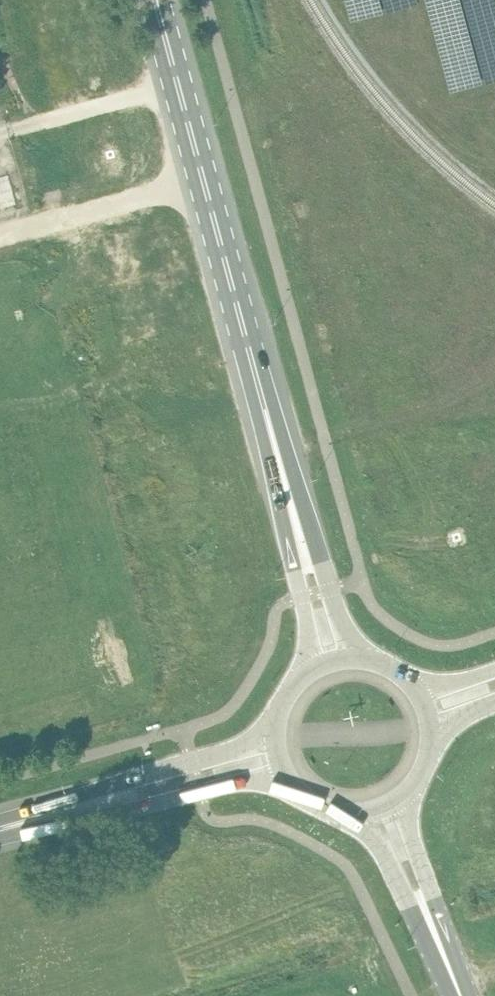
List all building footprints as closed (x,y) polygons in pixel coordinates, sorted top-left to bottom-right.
[(0,104),(0,116),(9,114),(6,102),(0,104)]
